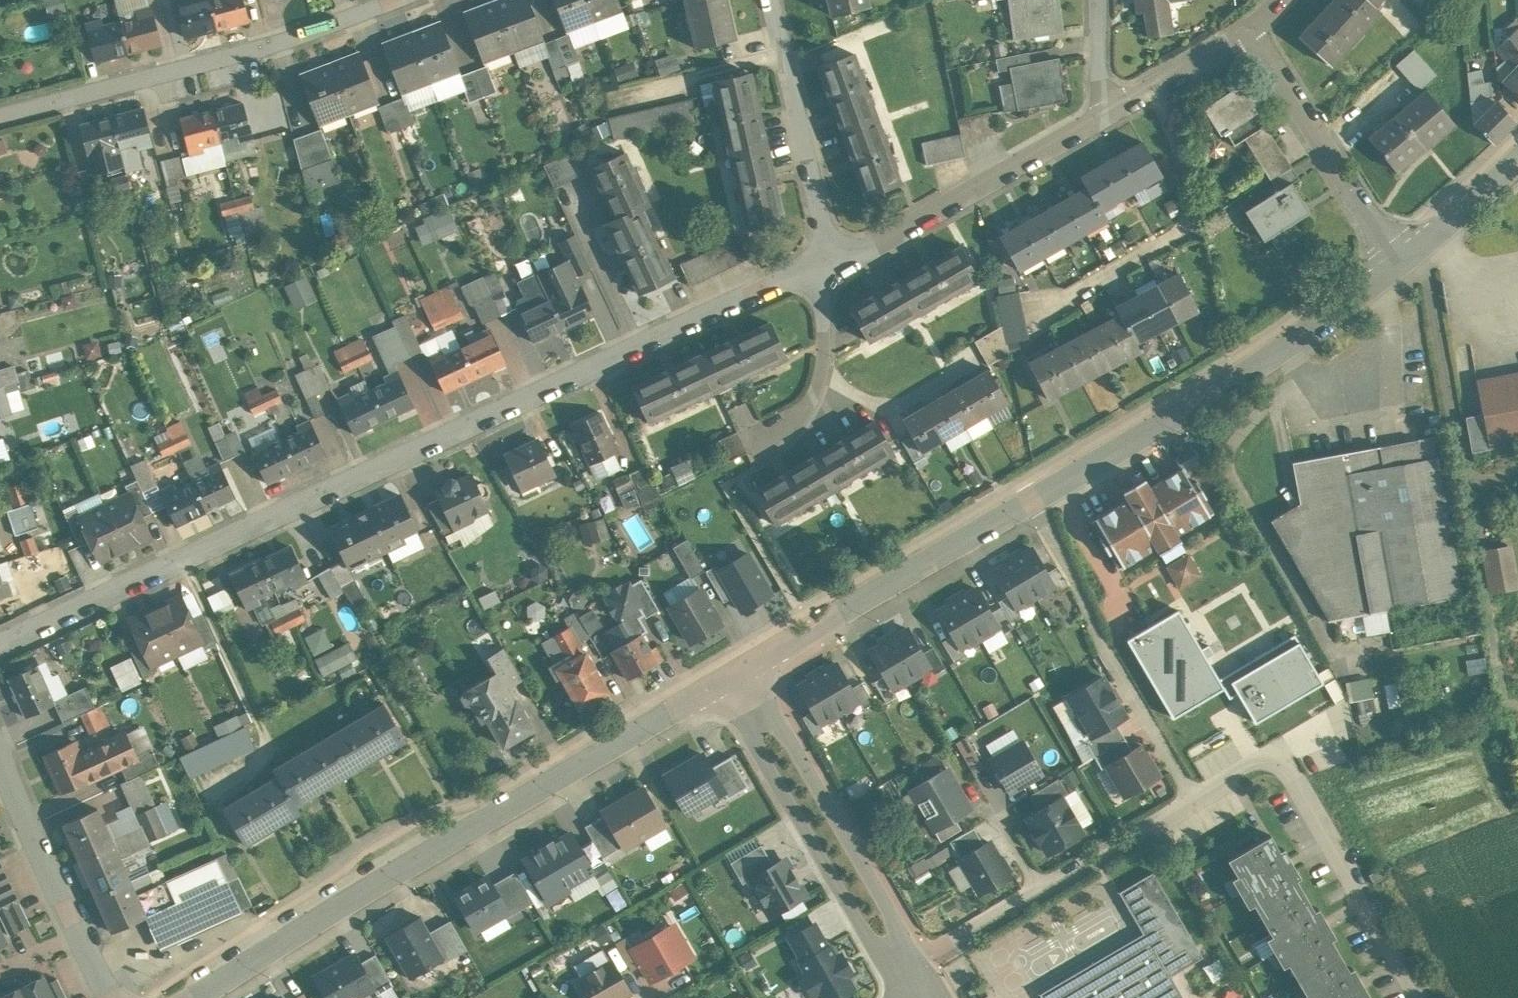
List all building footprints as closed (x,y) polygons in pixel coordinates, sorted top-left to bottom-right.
[(148,0),(114,0),(120,21),(128,52),(160,43),(148,0)] [(191,2),(190,0),(176,0),(175,0),(185,37),(217,28),(209,0),(199,0),(191,2)] [(217,28),(249,20),(243,0),(209,0),(217,28)] [(495,3),(512,48),(542,36),(528,0),(503,0),(495,3)] [(565,28),(593,18),(586,0),(554,0),(565,28)] [(593,18),(621,7),(619,0),(586,0),(593,18)] [(695,45),(695,48),(736,38),(735,35),(735,36),(726,0),(685,0),(695,45)] [(830,15),(870,5),(869,0),(827,0),(830,15)] [(1015,38),(1062,31),(1058,0),(1009,0),(1015,38)] [(1138,11),(1145,10),(1150,35),(1173,30),(1168,0),(1136,0),(1138,11)] [(1301,36),(1331,64),(1379,11),(1374,6),(1374,5),(1368,0),(1334,0),(1301,36)] [(512,48),(495,3),(466,14),(483,59),(512,48)] [(120,21),(102,26),(101,19),(86,23),(96,60),(128,52),(120,21)] [(442,23),(413,34),(430,79),(459,68),(442,23)] [(1517,25),(1507,36),(1517,48),(1517,26),(1517,25)] [(569,33),(556,38),(566,64),(579,59),(569,33)] [(413,34),(383,45),(401,90),(430,79),(413,34)] [(1507,36),(1497,46),(1517,70),(1517,48),(1507,36)] [(556,38),(543,43),(553,69),(566,64),(556,38)] [(1437,74),(1414,48),(1396,64),(1419,90),(1437,74)] [(854,52),(819,65),(842,129),(877,117),(872,104),(873,103),(869,91),(868,91),(864,79),(865,79),(860,67),(859,67),(854,52)] [(1028,52),(996,58),(998,71),(1011,68),(1010,67),(1030,63),(1028,52)] [(360,54),(331,65),(348,110),(378,99),(360,54)] [(1030,63),(1010,67),(1011,68),(1019,108),(1066,99),(1058,58),(1030,63)] [(331,65),(301,76),(318,122),(348,110),(331,65)] [(487,65),(473,70),(483,96),(496,92),(487,65)] [(1487,67),(1468,69),(1469,96),(1489,95),(1487,67)] [(473,70),(459,75),(469,102),(483,96),(473,70)] [(1507,81),(1517,91),(1517,70),(1507,81)] [(290,102),(301,100),(295,71),(284,73),(290,102)] [(750,72),(712,81),(712,82),(716,81),(720,100),(717,101),(719,101),(727,136),(725,137),(725,138),(728,137),(732,154),(767,146),(750,72)] [(1245,81),(1203,107),(1220,134),(1226,131),(1234,144),(1244,138),(1270,179),(1291,166),(1256,112),(1262,108),(1245,81)] [(1425,90),(1369,138),(1397,170),(1453,123),(1425,90)] [(404,96),(391,101),(401,128),(415,123),(404,96)] [(692,98),(608,117),(613,139),(697,120),(692,98)] [(1515,118),(1497,99),(1474,121),(1492,140),(1515,118)] [(243,101),(213,109),(221,139),(237,135),(239,142),(253,138),(243,101)] [(391,101),(378,106),(388,133),(401,128),(391,101)] [(143,106),(113,114),(121,145),(137,141),(139,147),(153,143),(143,106)] [(213,109),(180,117),(190,154),(203,151),(202,144),(221,139),(213,109)] [(992,110),(957,118),(960,133),(962,141),(997,133),(992,110)] [(113,114),(80,123),(91,167),(93,166),(94,171),(125,163),(121,145),(113,114)] [(882,131),(877,117),(842,129),(865,195),(900,183),(895,168),(896,168),(891,155),(890,155),(886,143),(887,143),(883,131),(882,131)] [(291,136),(309,190),(339,180),(322,126),(291,136)] [(960,133),(921,142),(927,165),(965,156),(962,141),(960,133)] [(1143,142),(1112,160),(1130,192),(1161,174),(1143,142)] [(767,146),(732,154),(736,172),(733,173),(733,174),(735,174),(743,209),(741,209),(741,210),(745,209),(749,228),(746,229),(784,221),(767,146)] [(575,151),(544,166),(553,186),(584,172),(575,151)] [(641,189),(630,167),(633,165),(633,164),(631,165),(624,151),(590,167),(614,218),(615,219),(638,208),(639,209),(649,204),(643,190),(644,189),(644,188),(641,189)] [(183,153),(172,156),(176,175),(177,175),(177,176),(188,174),(183,153)] [(1102,208),(1130,192),(1112,160),(1082,177),(1088,188),(1090,186),(1102,208)] [(1291,166),(1270,179),(1277,190),(1291,182),(1298,177),(1291,166)] [(91,167),(77,170),(84,197),(100,193),(94,171),(93,171),(91,167)] [(128,173),(113,177),(116,189),(131,185),(128,173)] [(1277,190),(1251,207),(1278,249),(1305,231),(1291,209),(1303,201),(1291,182),(1277,190)] [(1081,234),(1108,219),(1102,208),(1090,186),(1088,188),(1062,202),(1081,234)] [(262,203),(252,205),(250,193),(221,199),(229,235),(268,226),(262,203)] [(1049,253),(1081,234),(1062,202),(1030,220),(1049,253)] [(451,208),(415,218),(421,241),(458,231),(451,208)] [(639,209),(638,208),(615,219),(614,218),(605,222),(638,292),(674,276),(673,275),(670,276),(661,258),(665,256),(664,255),(663,256),(647,224),(649,223),(649,222),(645,223),(639,209)] [(1020,269),(1049,253),(1030,220),(1002,236),(1020,269)] [(590,267),(575,235),(559,242),(567,258),(575,274),(590,267)] [(739,236),(707,251),(717,272),(749,257),(739,236)] [(960,247),(907,277),(927,310),(935,305),(934,304),(961,289),(961,290),(979,280),(960,247)] [(707,251),(680,264),(690,285),(717,272),(707,251)] [(575,274),(567,258),(537,273),(563,328),(594,313),(575,274)] [(512,310),(499,283),(500,282),(495,271),(483,277),(501,315),(512,310)] [(296,307),(318,297),(306,272),(284,283),(296,307)] [(563,328),(537,273),(519,281),(529,301),(517,307),(533,342),(563,328)] [(997,277),(999,291),(1015,289),(1013,275),(997,277)] [(1181,276),(1148,293),(1166,324),(1198,308),(1181,276)] [(501,315),(483,277),(466,284),(484,322),(501,315)] [(907,277),(850,309),(868,341),(882,333),(883,334),(906,322),(905,320),(918,313),(919,314),(927,310),(907,277)] [(449,287),(435,293),(444,311),(457,305),(449,287)] [(1018,290),(997,295),(1003,325),(1006,338),(1007,341),(1028,337),(1018,290)] [(1148,293),(1117,309),(1120,314),(1135,341),(1166,324),(1148,293)] [(457,305),(444,311),(449,322),(462,316),(457,305)] [(1110,365),(1139,349),(1135,341),(1120,314),(1091,329),(1110,365)] [(770,322),(701,355),(718,390),(734,382),(734,381),(767,365),(768,366),(787,357),(770,322)] [(395,325),(375,334),(389,365),(410,356),(400,334),(399,334),(395,325)] [(1003,325),(975,341),(982,352),(1006,338),(1003,325)] [(489,328),(475,334),(478,340),(461,348),(474,376),(505,362),(489,328)] [(1077,381),(1110,365),(1091,329),(1059,346),(1077,381)] [(1006,338),(982,352),(988,364),(1009,352),(1007,341),(1006,338)] [(366,346),(352,352),(357,364),(371,357),(366,346)] [(1047,397),(1077,381),(1059,346),(1028,362),(1047,397)] [(461,348),(444,355),(442,350),(428,356),(444,390),(474,376),(461,348)] [(352,352),(337,359),(343,371),(357,364),(352,352)] [(701,355),(632,387),(648,422),(667,413),(667,411),(700,396),(701,397),(718,390),(701,355)] [(330,388),(319,364),(305,370),(316,394),(330,388)] [(397,370),(382,377),(385,382),(369,389),(383,419),(413,405),(397,370)] [(1006,401),(988,370),(966,383),(984,414),(1006,401)] [(1517,442),(1517,373),(1477,381),(1489,448),(1517,442)] [(984,414),(966,383),(945,395),(963,426),(971,439),(991,427),(984,414)] [(275,388),(262,394),(267,405),(280,399),(275,388)] [(369,389),(353,397),(350,392),(337,398),(354,433),(383,419),(369,389)] [(262,394),(247,401),(252,412),(267,405),(262,394)] [(945,395),(924,407),(942,438),(963,426),(945,395)] [(942,438),(924,407),(903,420),(921,451),(942,438)] [(600,411),(572,424),(590,463),(591,462),(598,477),(618,468),(611,453),(618,450),(600,411)] [(309,418),(295,424),(298,430),(282,438),(296,467),(325,453),(309,418)] [(874,420),(815,455),(835,488),(851,479),(850,477),(876,462),(877,464),(894,454),(874,420)] [(225,434),(219,421),(208,426),(215,442),(226,437),(225,434)] [(235,429),(225,434),(226,437),(234,456),(245,451),(235,429)] [(184,430),(171,437),(176,447),(189,441),(184,430)] [(736,431),(715,441),(725,462),(745,452),(736,431)] [(1341,453),(1370,612),(1462,595),(1434,435),(1341,453)] [(171,437),(157,443),(162,454),(176,447),(171,437)] [(226,437),(215,442),(224,461),(234,456),(226,437)] [(296,467),(282,438),(264,446),(261,440),(248,446),(265,482),(296,467)] [(539,440),(504,456),(520,490),(555,474),(539,440)] [(1209,472),(1195,448),(1175,459),(1180,468),(1185,465),(1194,480),(1196,480),(1209,472)] [(1271,520),(1329,620),(1370,612),(1341,453),(1293,461),(1300,502),(1271,520)] [(815,455),(755,490),(775,524),(792,513),(792,512),(817,498),(817,499),(835,488),(815,455)] [(157,484),(145,459),(131,465),(137,479),(143,491),(157,484)] [(219,461),(205,467),(207,472),(191,480),(205,509),(235,495),(219,461)] [(647,465),(629,474),(642,502),(660,493),(647,465)] [(1180,468),(1149,486),(1144,478),(1122,490),(1127,499),(1091,520),(1092,521),(1100,535),(1098,536),(1108,553),(1110,552),(1118,566),(1119,567),(1155,546),(1159,553),(1180,540),(1177,533),(1213,512),(1212,511),(1204,497),(1206,496),(1196,480),(1194,480),(1185,465),(1180,468)] [(470,474),(455,481),(454,480),(450,479),(444,481),(442,485),(443,487),(436,490),(439,497),(454,528),(455,527),(470,520),(472,516),(487,509),(482,500),(487,498),(489,492),(485,484),(480,482),(475,484),(470,474)] [(143,491),(137,479),(125,484),(129,493),(130,493),(142,517),(152,512),(143,491)] [(191,480),(174,488),(171,483),(158,489),(175,523),(205,509),(191,480)] [(20,481),(7,485),(13,504),(26,500),(20,481)] [(142,517),(130,493),(129,493),(105,505),(114,525),(125,548),(151,536),(142,517)] [(400,495),(367,511),(385,549),(405,540),(402,535),(416,528),(400,495)] [(439,497),(426,503),(445,535),(456,530),(455,527),(454,528),(439,497)] [(0,501),(0,513),(7,510),(12,509),(12,508),(9,498),(0,501)] [(30,502),(12,508),(12,509),(7,510),(15,535),(38,527),(30,502)] [(81,516),(80,516),(91,540),(100,560),(125,548),(114,525),(105,505),(81,516)] [(81,516),(77,507),(65,513),(80,546),(91,540),(80,516),(81,516)] [(367,511),(330,528),(348,567),(385,549),(367,511)] [(595,540),(609,536),(604,516),(589,520),(595,540)] [(33,536),(21,540),(26,555),(38,551),(33,536)] [(705,570),(686,538),(673,547),(691,578),(705,570)] [(1483,547),(1491,591),(1517,586),(1517,575),(1512,542),(1483,547)] [(52,546),(38,551),(43,565),(57,561),(52,546)] [(291,546),(261,560),(274,589),(290,581),(293,587),(307,581),(291,546)] [(1032,547),(1013,559),(1035,596),(1039,593),(1042,594),(1048,591),(1048,588),(1054,584),(1047,572),(1032,547)] [(721,566),(746,608),(777,590),(752,548),(721,566)] [(38,551),(26,555),(32,573),(44,568),(43,565),(38,551)] [(1035,596),(1013,559),(994,570),(1008,595),(1016,607),(1022,604),(1025,605),(1030,602),(1031,598),(1035,596)] [(261,560),(230,575),(246,609),(260,603),(257,597),(274,589),(261,560)] [(329,565),(316,573),(330,598),(344,590),(329,565)] [(1069,586),(1057,566),(1047,572),(1054,584),(1059,592),(1069,586)] [(0,576),(0,598),(12,594),(7,580),(2,582),(0,576)] [(658,609),(640,578),(630,585),(642,606),(641,607),(645,614),(644,614),(646,617),(658,609)] [(630,585),(629,583),(621,588),(620,586),(613,590),(614,592),(606,596),(611,604),(609,605),(613,612),(615,611),(619,619),(621,618),(624,622),(626,621),(635,636),(641,633),(641,634),(647,630),(640,617),(644,614),(645,614),(641,607),(642,606),(630,585)] [(208,595),(217,613),(234,604),(226,587),(208,595)] [(991,612),(976,587),(957,599),(979,636),(983,634),(986,634),(991,631),(992,628),(998,625),(991,612)] [(699,588),(670,605),(691,642),(720,624),(699,588)] [(1016,607),(1008,595),(998,601),(1001,606),(1010,621),(1021,615),(1016,607)] [(190,616),(181,596),(156,608),(176,652),(200,640),(201,640),(190,616)] [(979,636),(957,599),(938,610),(952,635),(960,647),(966,644),(969,645),(974,642),(975,638),(979,636)] [(1010,621),(1001,606),(991,612),(998,625),(1003,633),(1013,627),(1010,621)] [(299,607),(286,613),(291,625),(305,619),(299,607)] [(1178,607),(1124,634),(1166,715),(1219,688),(1178,607)] [(176,652),(156,608),(130,620),(139,640),(151,664),(152,663),(176,652)] [(216,643),(201,611),(190,616),(201,640),(200,640),(204,649),(216,643)] [(584,626),(575,611),(564,618),(570,628),(578,643),(590,636),(584,626)] [(286,613),(271,620),(277,632),(291,625),(286,613)] [(603,615),(584,626),(590,636),(595,645),(609,637),(606,632),(611,629),(603,615)] [(641,633),(635,636),(626,621),(624,622),(611,629),(606,632),(609,637),(615,648),(612,650),(628,679),(663,658),(655,645),(649,649),(641,634),(641,633)] [(314,654),(333,645),(324,626),(305,635),(314,654)] [(570,628),(547,641),(566,673),(589,660),(578,643),(570,628)] [(923,652),(908,628),(889,639),(911,676),(915,674),(918,675),(923,672),(924,668),(930,665),(923,652)] [(1222,671),(1248,720),(1320,682),(1294,633),(1222,671)] [(960,647),(952,635),(942,641),(954,661),(964,655),(960,647)] [(911,676),(889,639),(870,650),(884,675),(891,688),(897,684),(901,685),(906,682),(907,679),(911,676)] [(151,664),(139,640),(129,645),(144,677),(156,672),(152,663),(151,664)] [(315,653),(321,672),(357,661),(351,642),(315,653)] [(945,667),(933,646),(923,652),(930,665),(935,673),(945,667)] [(503,648),(487,658),(490,663),(507,653),(503,648)] [(522,679),(507,653),(490,663),(495,672),(496,673),(497,672),(507,688),(522,679)] [(129,657),(110,666),(121,688),(139,680),(129,657)] [(607,690),(590,660),(589,660),(566,673),(562,676),(580,706),(607,690)] [(852,687),(837,663),(817,674),(840,711),(844,709),(847,710),(852,707),(853,703),(859,700),(852,687)] [(53,700),(37,665),(8,678),(26,716),(54,703),(53,700)] [(495,672),(464,690),(465,690),(464,690),(461,696),(465,703),(472,704),(473,704),(483,721),(488,718),(487,717),(515,701),(507,688),(497,672),(496,673),(495,672)] [(840,711),(817,674),(798,686),(813,710),(820,723),(826,719),(829,720),(835,717),(835,714),(840,711)] [(884,675),(874,681),(886,702),(896,696),(891,688),(884,675)] [(1373,675),(1348,679),(1353,713),(1378,709),(1373,675)] [(1125,715),(1103,676),(1068,696),(1076,710),(1073,720),(1079,731),(1091,735),(1091,736),(1115,721),(1125,715)] [(874,702),(862,681),(852,687),(859,700),(864,708),(874,702)] [(86,685),(53,700),(54,703),(63,722),(81,714),(96,707),(86,685)] [(515,701),(487,717),(488,718),(504,745),(518,737),(521,741),(534,733),(532,729),(532,728),(516,700),(515,701)] [(384,703),(331,734),(354,771),(407,740),(384,703)] [(96,707),(81,714),(90,733),(109,724),(100,705),(96,707)] [(820,723),(813,710),(802,716),(815,737),(825,731),(820,723)] [(1115,721),(1091,736),(1091,735),(1087,743),(1094,756),(1125,737),(1115,721)] [(245,725),(233,731),(243,752),(255,747),(245,725)] [(233,731),(223,736),(233,757),(243,752),(233,731)] [(125,732),(78,754),(90,780),(121,766),(137,759),(135,755),(125,732)] [(297,805),(354,771),(331,734),(275,767),(279,774),(297,805)] [(233,757),(223,736),(212,741),(222,762),(233,757)] [(1125,737),(1094,756),(1101,769),(1107,766),(1106,765),(1132,750),(1125,737)] [(72,741),(44,754),(62,793),(90,780),(78,754),(72,741)] [(212,741),(201,745),(211,767),(222,762),(212,741)] [(1042,773),(1023,741),(991,760),(1009,791),(1042,773)] [(1132,750),(1106,765),(1107,766),(1125,796),(1160,775),(1141,744),(1132,750)] [(201,745),(191,750),(201,772),(211,767),(201,745)] [(137,759),(121,766),(127,780),(142,773),(160,765),(151,748),(135,755),(137,759)] [(191,750),(179,756),(189,777),(201,772),(191,750)] [(991,782),(973,752),(964,758),(982,788),(991,782)] [(703,753),(676,769),(676,768),(665,775),(687,813),(715,797),(725,791),(703,753)] [(946,768),(910,789),(935,830),(955,818),(971,809),(946,768)] [(127,780),(121,783),(136,814),(156,804),(142,773),(127,780)] [(301,811),(297,805),(279,774),(224,807),(246,844),(301,811)] [(1059,777),(1030,794),(1039,809),(1061,796),(1061,797),(1068,793),(1059,777)] [(605,810),(627,847),(667,824),(645,787),(605,810)] [(1039,809),(1027,816),(1033,827),(1031,828),(1039,842),(1041,841),(1048,853),(1082,832),(1061,797),(1061,796),(1039,809)] [(98,807),(63,822),(79,859),(103,849),(101,844),(112,840),(98,807)] [(955,818),(935,830),(941,841),(961,829),(955,818)] [(974,827),(950,841),(960,858),(984,844),(974,827)] [(112,840),(101,844),(103,849),(114,844),(120,856),(142,847),(134,830),(112,840)] [(571,832),(553,842),(552,840),(540,847),(541,849),(524,859),(549,902),(567,892),(567,887),(567,886),(593,871),(571,832)] [(1248,908),(1255,904),(1264,920),(1305,896),(1296,880),(1301,877),(1284,847),(1278,851),(1270,836),(1228,859),(1238,875),(1231,879),(1248,908)] [(984,844),(960,858),(980,892),(1009,875),(989,841),(984,844)] [(103,849),(79,859),(96,896),(130,880),(120,856),(114,844),(103,849)] [(761,844),(730,862),(743,883),(751,879),(750,878),(773,864),(761,844)] [(216,857),(166,879),(177,902),(164,908),(178,940),(242,911),(216,857)] [(773,864),(750,878),(751,879),(771,914),(804,895),(783,859),(773,864)] [(0,873),(0,886),(10,881),(5,871),(0,873)] [(516,871),(491,884),(507,912),(508,916),(534,902),(516,871)] [(1042,997),(1184,997),(1170,975),(1203,956),(1153,871),(1119,891),(1144,933),(1040,994),(1042,997)] [(487,878),(457,895),(476,930),(507,912),(491,884),(487,878)] [(130,880),(96,896),(111,931),(146,916),(130,880)] [(0,886),(0,899),(15,892),(10,881),(0,886)] [(0,899),(0,912),(9,908),(20,902),(15,892),(0,899)] [(1282,967),(1288,963),(1297,978),(1339,954),(1331,940),(1335,937),(1319,909),(1314,911),(1305,896),(1264,920),(1273,935),(1266,939),(1282,967)] [(30,924),(20,902),(9,908),(20,929),(30,924)] [(9,908),(0,912),(0,916),(9,934),(20,929),(9,908)] [(420,916),(386,936),(410,978),(443,958),(444,958),(429,932),(420,916)] [(450,920),(429,932),(444,958),(443,958),(445,962),(467,949),(450,920)] [(813,923),(790,936),(803,958),(826,945),(813,923)] [(658,931),(646,938),(649,942),(634,951),(641,964),(650,980),(692,956),(676,927),(661,935),(658,931)] [(634,951),(626,937),(616,943),(631,970),(641,964),(634,951)] [(801,959),(808,973),(802,976),(812,994),(819,991),(823,997),(837,997),(853,989),(846,975),(852,972),(841,954),(835,957),(828,944),(826,945),(803,958),(801,959)] [(316,977),(329,997),(355,997),(374,987),(354,953),(316,977)] [(1370,996),(1353,967),(1348,970),(1339,954),(1297,978),(1307,995),(1301,997),(1367,997),(1370,996)] [(579,980),(580,983),(579,988),(583,994),(587,996),(589,997),(618,997),(629,992),(612,961),(579,980)] [(46,983),(42,976),(20,987),(26,997),(67,997),(57,978),(46,983)] [(0,996),(0,997),(25,997),(20,987),(0,996)]
